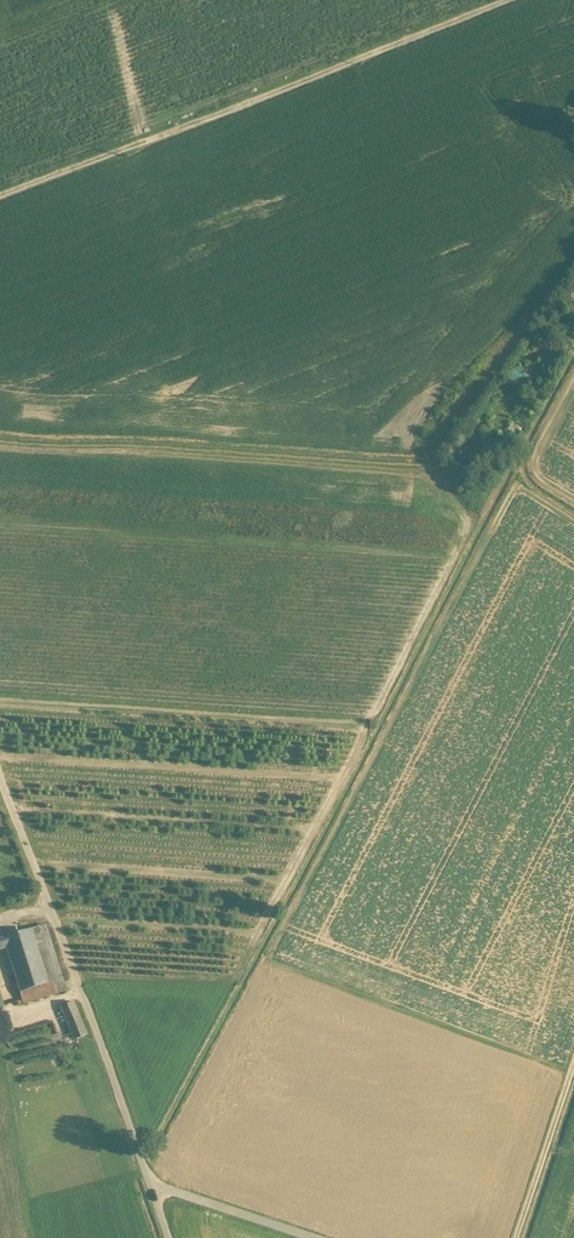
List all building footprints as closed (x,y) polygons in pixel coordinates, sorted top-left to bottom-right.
[(45,925),(31,929),(48,984),(62,980),(45,925)] [(31,929),(3,938),(6,947),(20,992),(48,984),(31,929)] [(66,991),(62,980),(48,984),(20,992),(24,1004),(66,991)] [(88,1035),(74,1001),(60,1008),(73,1039),(88,1035)]
